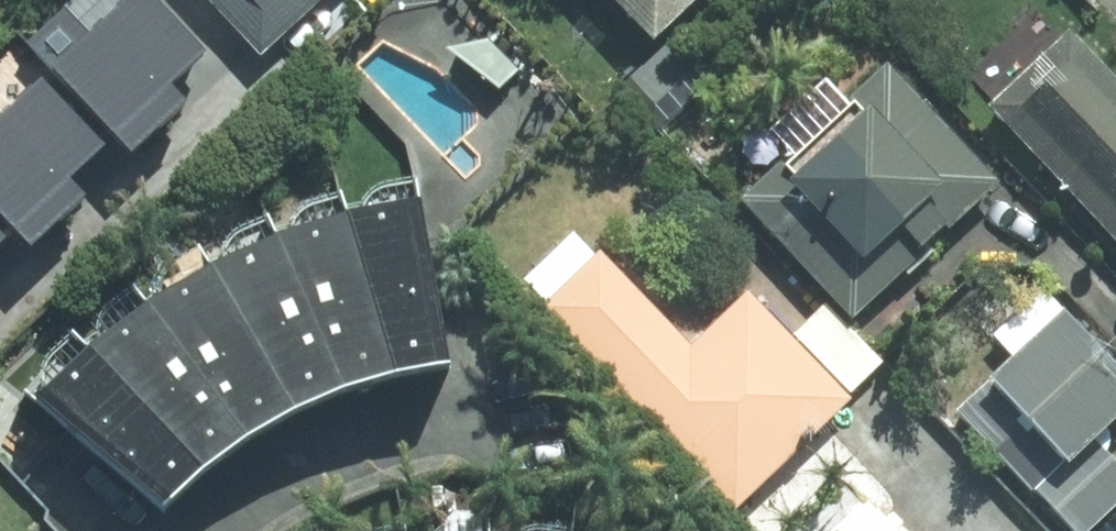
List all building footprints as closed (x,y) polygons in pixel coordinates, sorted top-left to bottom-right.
[(49,69),(112,135),(130,153),(186,100),(169,81),(203,48),(157,0),(122,0),(90,30),(65,4),(24,43),(49,69)] [(262,47),(311,0),(216,0),(262,47)] [(653,36),(692,0),(619,0),(653,36)] [(1070,32),(1062,39),(1036,11),(969,75),(994,101),(990,105),(1115,237),(1115,80),(1070,32)] [(826,78),(771,129),(793,152),(744,198),(852,313),(995,181),(888,68),(850,103),(826,78)] [(14,229),(30,245),(84,194),(68,177),(112,135),(49,69),(0,115),(0,214),(14,229)] [(449,361),(420,198),(348,211),(396,371),(449,361)] [(344,385),(396,371),(348,211),(277,233),(344,385)] [(14,229),(0,214),(0,242),(14,229)] [(294,407),(344,385),(277,233),(212,263),(294,407)] [(596,255),(574,233),(524,280),(736,503),(848,398),(748,293),(692,346),(601,250),(596,255)] [(247,434),(294,407),(212,263),(148,300),(247,434)] [(994,334),(1015,356),(957,410),(1033,491),(1036,489),(1092,436),(1115,414),(1115,366),(1043,289),(994,334)] [(204,466),(247,434),(148,300),(89,345),(204,466)] [(824,302),(793,332),(851,391),(882,361),(824,302)] [(163,507),(204,466),(89,345),(35,397),(163,507)] [(1076,530),(1086,530),(1115,503),(1115,461),(1092,436),(1036,489),(1076,530)] [(833,530),(906,530),(873,495),(833,530)]
